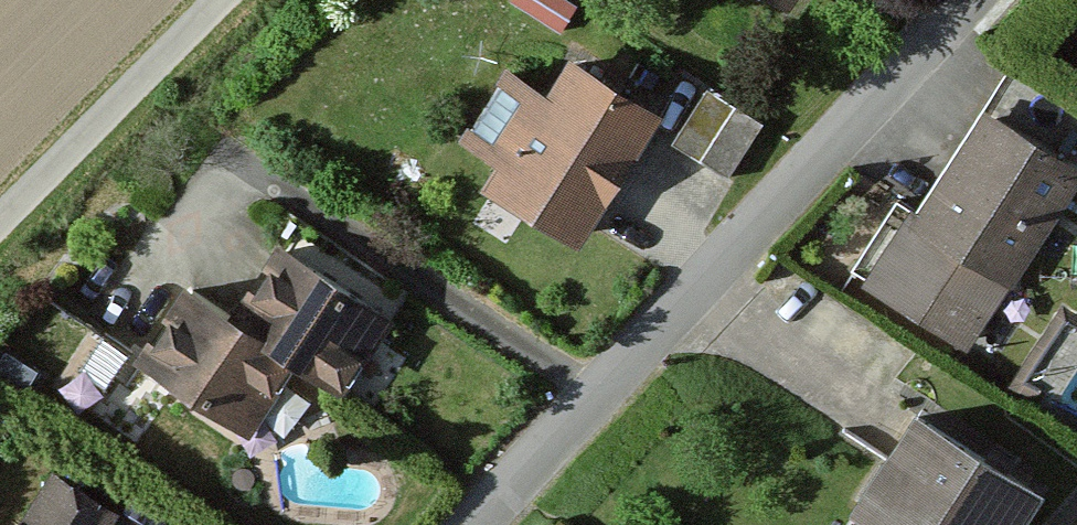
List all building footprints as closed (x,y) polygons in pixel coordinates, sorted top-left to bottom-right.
[(544,0),(508,0),(503,7),(548,36),(563,12),(544,0)] [(777,13),(785,0),(756,0),(777,13)] [(654,117),(557,59),(536,94),(496,70),(448,149),(487,173),(473,196),(571,254),(654,117)] [(997,77),(907,216),(888,203),(839,280),(957,356),(999,290),(1004,293),(1076,181),(1076,159),(1057,146),(1071,125),(997,77)] [(725,111),(694,94),(664,150),(695,167),(725,111)] [(338,288),(272,248),(224,325),(288,365),(336,394),(384,317),(338,288)] [(288,365),(224,325),(171,292),(123,369),(240,442),(288,365)] [(1017,367),(1051,391),(1076,356),(1076,302),(1070,296),(1017,367)] [(901,415),(839,517),(851,524),(1014,524),(1033,495),(901,415)] [(107,521),(39,482),(16,524),(105,524),(107,521)]
